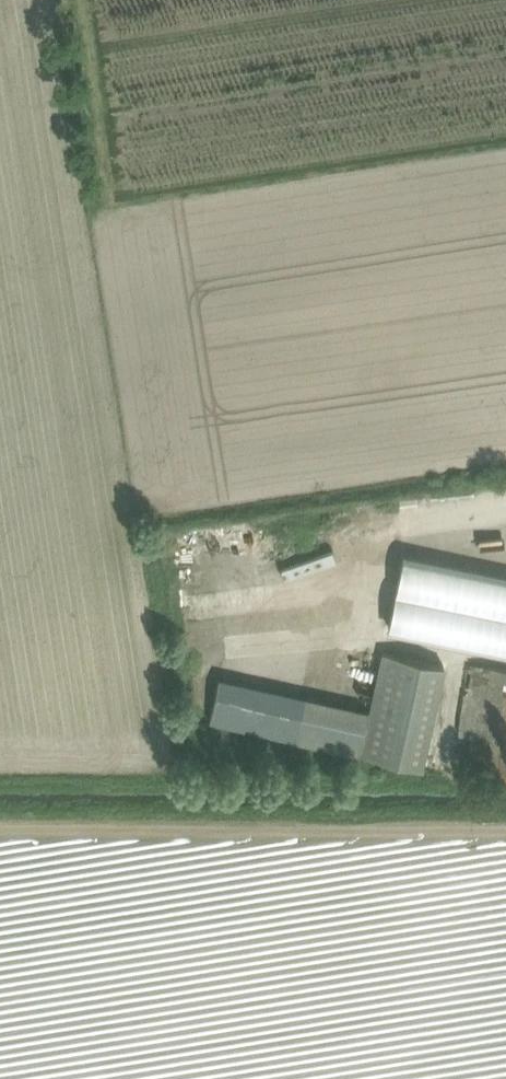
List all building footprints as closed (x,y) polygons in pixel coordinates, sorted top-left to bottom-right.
[(402,562),(390,624),(505,648),(505,583),(402,562)] [(299,739),(422,767),(445,665),(382,651),(376,676),(317,663),(299,739)] [(481,665),(463,769),(505,776),(505,669),(481,665)]
